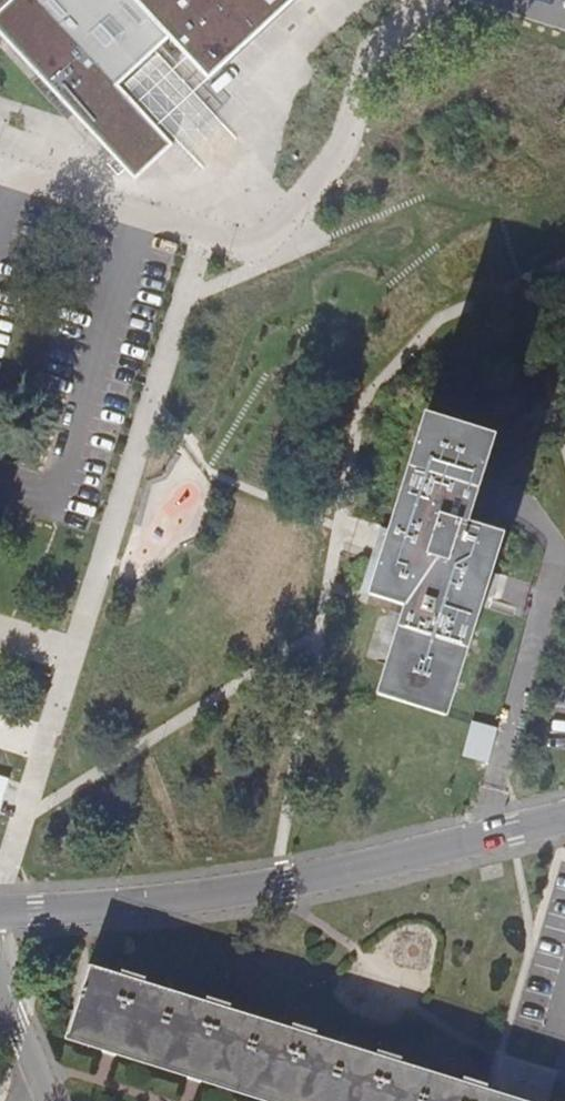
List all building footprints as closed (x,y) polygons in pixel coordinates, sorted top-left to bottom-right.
[(6,49),(54,98),(135,180),(174,144),(119,85),(170,38),(209,80),(296,0),(0,0),(0,43),(6,49)] [(378,570),(371,595),(406,606),(378,694),(447,716),(466,657),(485,594),(502,536),(466,525),(493,436),(426,416),(378,570)] [(474,720),(467,755),(491,760),(498,724),(474,720)] [(9,776),(0,774),(0,801),(3,802),(9,776)] [(487,1090),(463,1082),(402,1064),(377,1056),(318,1037),(292,1029),(231,1010),(206,1002),(168,990),(146,983),(121,975),(90,966),(70,1028),(118,1043),(146,1052),(225,1077),(303,1100),(522,1100),(487,1090)] [(121,975),(146,983),(148,978),(122,970),(121,975)] [(206,1002),(231,1010),(233,1005),(207,997),(206,1002)] [(292,1029),(318,1037),(320,1031),(294,1023),(292,1029)] [(301,1100),(171,1060),(146,1052),(118,1043),(70,1028),(66,1039),(234,1093),(261,1100),(303,1100),(301,1100)] [(377,1056),(402,1064),(404,1058),(379,1050),(377,1056)] [(463,1082),(487,1090),(489,1085),(464,1077),(463,1082)]
